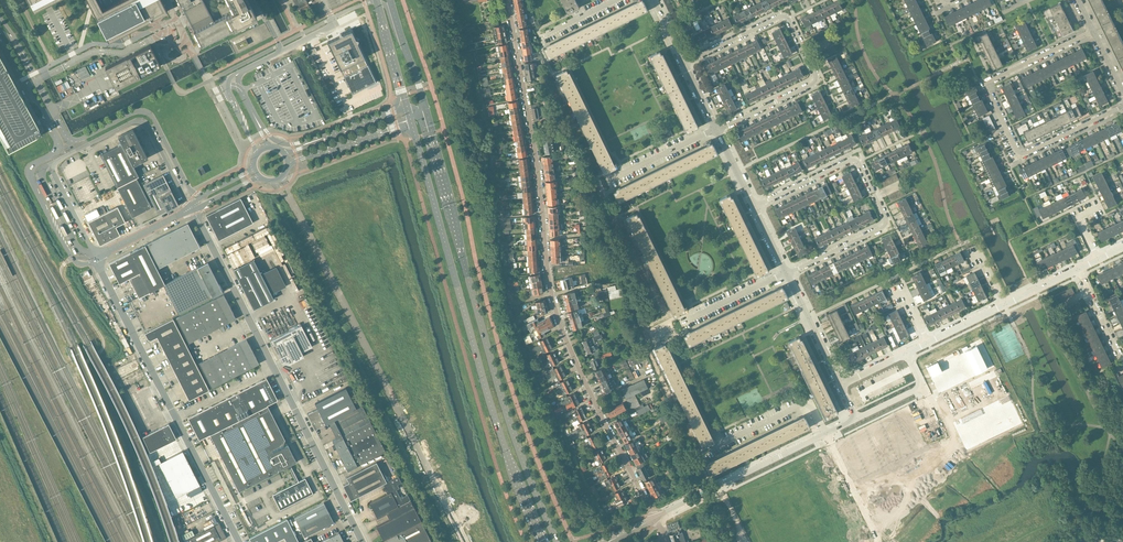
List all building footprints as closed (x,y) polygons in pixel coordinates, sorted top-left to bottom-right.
[(54,0),(28,0),(33,11),(54,0)] [(88,2),(108,41),(109,41),(119,61),(112,64),(122,85),(161,65),(150,45),(126,57),(116,37),(119,36),(123,33),(125,32),(167,11),(161,0),(120,0),(110,5),(109,6),(102,9),(97,0),(88,0),(88,2)] [(180,4),(183,2),(197,29),(193,31),(201,45),(256,17),(248,0),(227,0),(233,11),(213,21),(203,0),(178,0),(180,4)] [(297,3),(295,4),(299,13),(310,7),(306,0),(295,0),(297,3)] [(595,23),(544,48),(549,58),(648,10),(643,0),(634,0),(635,4),(595,23)] [(568,13),(580,7),(578,3),(576,0),(562,0),(568,13)] [(761,2),(765,10),(771,7),(767,0),(765,0),(761,2)] [(838,0),(832,3),(836,12),(842,9),(838,0)] [(979,0),(977,0),(974,2),(979,11),(983,9),(979,0)] [(984,0),(979,0),(983,9),(987,7),(984,0)] [(1111,18),(1103,1),(1092,6),(1100,23),(1111,18)] [(761,2),(755,5),(759,13),(765,10),(761,2)] [(979,11),(974,2),(971,3),(970,2),(968,3),(969,4),(970,4),(974,13),(979,11)] [(832,3),(826,6),(830,15),(836,12),(832,3)] [(917,3),(908,7),(910,12),(919,7),(920,8),(921,7),(920,5),(919,6),(917,3)] [(1073,31),(1066,17),(1060,3),(1043,11),(1057,39),(1073,31)] [(970,4),(969,4),(966,6),(970,15),(974,13),(970,4)] [(755,5),(749,8),(753,16),(759,13),(755,5)] [(826,6),(820,9),(824,18),(830,15),(826,6)] [(966,17),(961,8),(963,7),(962,6),(959,7),(960,9),(957,10),(962,19),(966,17)] [(970,15),(966,6),(963,7),(961,8),(966,17),(970,15)] [(748,7),(744,9),(745,10),(740,12),(742,17),(745,16),(747,19),(753,16),(749,8),(748,7)] [(919,7),(910,12),(912,16),(921,11),(920,8),(919,7)] [(820,9),(814,12),(818,21),(824,18),(820,9)] [(962,19),(957,10),(954,12),(953,10),(951,11),(952,13),(953,12),(957,21),(962,19)] [(921,11),(912,16),(914,20),(923,15),(923,14),(921,11)] [(737,13),(733,15),(737,24),(747,19),(745,16),(742,17),(740,12),(738,13),(737,13)] [(814,12),(808,15),(812,23),(818,21),(814,12)] [(957,21),(953,12),(952,13),(949,14),(953,23),(957,21)] [(953,23),(949,14),(946,16),(944,13),(943,13),(949,26),(953,23)] [(924,14),(923,14),(923,15),(914,20),(917,24),(926,20),(924,17),(926,16),(924,14)] [(805,27),(812,23),(808,15),(801,18),(805,27)] [(728,18),(722,21),(726,29),(732,26),(728,18)] [(1119,35),(1111,18),(1100,23),(1109,40),(1119,35)] [(1027,19),(1015,25),(1017,29),(1026,25),(1025,22),(1028,20),(1027,19)] [(926,20),(917,24),(919,29),(928,24),(928,25),(930,24),(929,22),(927,23),(926,20)] [(722,21),(716,24),(720,32),(726,29),(722,21)] [(716,24),(710,27),(714,35),(720,32),(716,24)] [(928,24),(919,29),(921,33),(930,28),(928,25),(928,24)] [(1026,25),(1017,29),(1019,34),(1028,29),(1028,28),(1026,25)] [(710,27),(704,30),(708,38),(714,35),(710,27)] [(1028,29),(1019,34),(1021,38),(1030,33),(1029,30),(1030,29),(1029,27),(1028,28),(1028,29)] [(780,28),(772,33),(775,39),(783,35),(780,28)] [(930,28),(921,33),(923,37),(932,33),(931,31),(930,28)] [(328,41),(327,42),(340,69),(342,69),(345,75),(343,76),(344,76),(344,78),(349,87),(351,92),(352,94),(376,82),(367,64),(367,65),(364,58),(357,42),(358,40),(355,39),(351,30),(343,34),(340,34),(339,36),(328,41)] [(704,30),(697,33),(702,41),(708,38),(704,30)] [(932,33),(923,37),(925,41),(934,37),(932,34),(934,33),(933,31),(931,31),(932,33)] [(987,32),(977,37),(979,42),(989,37),(992,36),(990,31),(987,32)] [(697,33),(691,36),(695,44),(702,41),(697,33)] [(1030,33),(1021,38),(1023,42),(1032,38),(1033,39),(1034,38),(1033,36),(1032,36),(1030,33)] [(783,35),(775,39),(778,45),(786,41),(783,35)] [(1119,35),(1109,40),(1117,57),(1122,54),(1122,43),(1119,35)] [(755,41),(752,42),(757,51),(761,49),(758,43),(760,42),(758,37),(756,38),(755,37),(754,38),(755,41)] [(934,37),(925,41),(927,46),(939,40),(938,38),(935,40),(934,37)] [(992,43),(989,37),(979,42),(982,48),(992,43)] [(1032,38),(1023,42),(1025,46),(1034,42),(1033,39),(1032,38)] [(246,39),(236,44),(238,49),(248,44),(246,39)] [(786,41),(778,45),(781,51),(789,47),(786,41)] [(753,53),(748,44),(749,44),(749,42),(746,43),(747,45),(744,46),(749,55),(753,53)] [(752,42),(749,44),(748,44),(753,53),(757,51),(752,42)] [(1034,42),(1025,46),(1027,51),(1040,45),(1039,44),(1036,45),(1034,42)] [(995,48),(992,43),(982,48),(985,53),(995,48)] [(1086,58),(1081,45),(1079,46),(1081,49),(1078,51),(1082,60),(1086,58)] [(749,55),(744,46),(741,48),(740,46),(738,47),(738,49),(739,49),(740,48),(744,58),(749,55)] [(789,47),(781,51),(784,57),(792,53),(789,47)] [(738,49),(735,50),(740,60),(744,58),(740,48),(739,49),(738,49)] [(997,54),(995,48),(985,53),(987,58),(997,54)] [(740,60),(735,50),(732,52),(731,50),(729,52),(730,53),(731,53),(736,62),(740,60)] [(693,118),(678,87),(660,51),(650,55),(688,133),(699,127),(694,117),(693,118)] [(1078,62),(1073,53),(1074,52),(1074,51),(1071,52),(1072,53),(1069,55),(1074,64),(1078,62)] [(1078,51),(1074,52),(1073,53),(1078,62),(1082,60),(1078,51)] [(730,53),(727,55),(731,64),(736,62),(731,53),(730,53)] [(827,58),(831,67),(835,65),(834,63),(838,61),(837,59),(838,58),(836,54),(827,58)] [(1000,59),(997,54),(987,58),(990,64),(1000,59)] [(723,55),(721,56),(721,57),(718,59),(723,68),(727,66),(723,57),(724,56),(723,55)] [(727,55),(724,56),(723,57),(727,66),(731,64),(727,55)] [(1074,64),(1069,55),(1066,56),(1065,55),(1063,56),(1064,57),(1065,57),(1069,66),(1074,64)] [(0,56),(0,137),(8,152),(42,134),(36,124),(1,58),(0,56)] [(1064,57),(1061,59),(1065,68),(1069,66),(1065,57),(1064,57)] [(718,59),(715,60),(714,59),(712,60),(713,61),(714,61),(719,70),(723,68),(718,59)] [(1003,64),(1000,59),(990,64),(993,69),(1003,64)] [(1057,59),(1054,60),(1055,62),(1052,63),(1057,72),(1061,70),(1056,61),(1057,60),(1057,59)] [(1065,68),(1061,59),(1057,60),(1056,61),(1061,70),(1065,68)] [(710,63),(707,64),(705,61),(704,62),(710,74),(714,72),(710,63)] [(713,61),(710,63),(714,72),(719,70),(714,61),(713,61)] [(835,65),(831,67),(834,74),(843,70),(844,69),(842,65),(841,66),(838,61),(834,63),(835,65)] [(532,62),(524,64),(526,72),(533,70),(532,62)] [(1052,63),(1049,65),(1048,63),(1046,64),(1047,66),(1048,65),(1052,74),(1057,72),(1052,63)] [(86,65),(76,70),(81,79),(90,75),(86,65)] [(1048,65),(1047,66),(1044,67),(1048,76),(1052,74),(1048,65)] [(799,67),(795,69),(795,70),(790,72),(793,77),(796,76),(797,79),(804,76),(799,67)] [(1044,78),(1039,69),(1040,69),(1039,67),(1037,68),(1038,70),(1035,71),(1040,80),(1044,78)] [(1048,76),(1044,67),(1040,69),(1039,69),(1044,78),(1048,76)] [(611,160),(588,113),(567,69),(557,74),(605,173),(617,167),(619,166),(615,159),(611,160)] [(533,70),(526,72),(527,80),(535,79),(533,70)] [(843,70),(834,74),(837,79),(846,75),(843,70)] [(1040,80),(1035,71),(1032,73),(1031,71),(1029,72),(1029,74),(1030,74),(1031,74),(1035,83),(1040,80)] [(1093,71),(1084,75),(1087,81),(1096,77),(1093,71)] [(790,72),(788,73),(784,75),(788,84),(797,79),(796,76),(793,77),(790,72)] [(1031,85),(1027,75),(1023,77),(1022,74),(1020,75),(1026,87),(1031,85)] [(1031,74),(1030,74),(1029,74),(1027,75),(1031,85),(1035,83),(1031,74)] [(784,75),(778,78),(782,86),(788,84),(784,75)] [(846,75),(837,79),(840,86),(849,81),(846,75)] [(1096,77),(1087,81),(1090,87),(1099,83),(1096,77)] [(778,78),(772,81),(776,90),(782,86),(778,78)] [(772,81),(766,84),(770,92),(776,90),(772,81)] [(849,81),(840,86),(843,91),(852,87),(849,81)] [(1010,83),(1002,88),(1005,94),(1013,90),(1010,83)] [(1099,83),(1090,87),(1093,93),(1102,89),(1099,83)] [(725,84),(716,88),(720,94),(728,90),(725,84)] [(766,84),(760,87),(764,95),(770,92),(766,84)] [(978,84),(966,90),(968,95),(977,90),(976,87),(979,86),(978,84)] [(760,86),(756,88),(756,89),(751,91),(753,96),(756,95),(758,98),(764,95),(760,87),(760,86)] [(852,87),(843,91),(848,101),(851,99),(850,96),(855,94),(854,92),(854,91),(852,87)] [(1102,89),(1093,93),(1096,99),(1105,95),(1102,89)] [(728,90),(720,94),(723,101),(731,97),(728,90)] [(977,90),(968,95),(970,99),(979,94),(979,93),(977,90)] [(1013,90),(1005,94),(1007,100),(1016,95),(1013,90)] [(749,92),(745,94),(749,103),(758,98),(756,95),(753,96),(751,91),(749,92)] [(812,95),(815,102),(823,98),(820,91),(812,95)] [(979,94),(970,99),(972,103),(981,99),(980,96),(981,95),(980,92),(979,93),(979,94)] [(851,99),(848,101),(851,107),(860,102),(858,98),(857,99),(855,94),(850,96),(851,99)] [(1016,95),(1007,100),(1010,106),(1019,102),(1016,95)] [(1105,95),(1096,99),(1099,106),(1108,101),(1105,95)] [(731,97),(723,101),(726,107),(734,103),(731,97)] [(823,98),(815,102),(818,108),(826,104),(823,98)] [(796,103),(793,104),(798,114),(802,111),(796,99),(795,100),(796,103)] [(981,99),(972,103),(974,107),(983,103),(984,104),(985,103),(984,101),(983,102),(981,99)] [(1019,102),(1010,106),(1013,112),(1022,108),(1019,102)] [(734,103),(726,107),(729,113),(737,109),(734,103)] [(976,112),(985,107),(984,104),(983,103),(974,107),(976,112)] [(790,104),(787,106),(788,107),(785,108),(789,118),(794,116),(789,106),(790,106),(790,104)] [(793,104),(790,106),(789,106),(794,116),(798,114),(793,104)] [(826,104),(818,108),(821,114),(829,110),(826,104)] [(545,116),(544,110),(541,111),(540,107),(535,108),(534,105),(531,105),(531,108),(533,118),(534,121),(537,120),(539,120),(539,118),(545,116)] [(1077,106),(1072,108),(1076,118),(1082,116),(1077,106)] [(978,116),(991,110),(990,109),(987,110),(985,107),(976,112),(974,113),(976,117),(978,116)] [(789,118),(785,108),(782,110),(781,109),(779,110),(779,111),(781,111),(785,120),(789,118)] [(1022,108),(1013,112),(1017,118),(1025,114),(1022,108)] [(1076,118),(1072,108),(1066,111),(1071,121),(1076,118)] [(829,110),(821,114),(824,120),(832,116),(829,110)] [(779,111),(776,113),(781,122),(785,120),(781,111),(779,111)] [(1071,121),(1066,111),(1061,113),(1066,123),(1071,121)] [(777,124),(772,115),(773,114),(772,113),(770,114),(771,115),(768,117),(772,126),(777,124)] [(776,113),(773,114),(772,115),(777,124),(781,122),(776,113)] [(1066,123),(1061,113),(1055,116),(1060,126),(1066,123)] [(1060,126),(1055,116),(1050,119),(1055,129),(1060,126)] [(768,117),(765,118),(764,117),(762,118),(762,119),(762,120),(764,119),(768,128),(772,126),(768,117)] [(762,119),(759,121),(764,130),(768,128),(764,119),(762,120),(762,119)] [(896,119),(890,122),(894,130),(900,127),(896,119)] [(1055,129),(1050,119),(1045,121),(1050,131),(1055,129)] [(760,132),(755,123),(756,123),(756,122),(755,121),(753,122),(754,123),(751,125),(755,134),(760,132)] [(759,121),(756,122),(756,123),(755,123),(760,132),(764,130),(759,121)] [(1050,131),(1045,121),(1039,124),(1044,134),(1050,131)] [(890,122),(884,125),(888,133),(894,130),(890,122)] [(1118,122),(1111,125),(1116,134),(1122,130),(1118,122)] [(1044,134),(1039,124),(1034,127),(1039,137),(1044,134)] [(755,134),(751,125),(748,127),(747,125),(745,126),(745,128),(746,127),(751,136),(755,134)] [(884,125),(878,128),(882,136),(888,133),(884,125)] [(1111,125),(1105,128),(1109,136),(1116,134),(1111,125)] [(745,128),(742,129),(747,139),(751,136),(746,127),(745,128)] [(1039,137),(1034,127),(1029,129),(1033,139),(1039,137)] [(739,131),(737,128),(736,128),(742,141),(747,139),(742,129),(739,131)] [(878,128),(872,131),(876,139),(882,136),(878,128)] [(1105,128),(1099,131),(1103,139),(1109,136),(1105,128)] [(133,129),(118,136),(122,144),(100,155),(117,187),(136,177),(139,176),(133,165),(148,158),(142,147),(138,139),(133,129)] [(1033,139),(1029,129),(1023,132),(1028,142),(1033,139)] [(872,131),(866,133),(870,142),(876,139),(872,131)] [(1099,131),(1093,134),(1097,142),(1103,139),(1099,131)] [(866,133),(859,137),(863,145),(870,142),(866,133)] [(851,134),(847,137),(848,137),(843,140),(845,144),(848,143),(850,147),(856,144),(851,134)] [(1093,134),(1087,137),(1091,145),(1097,142),(1093,134)] [(1087,137),(1081,140),(1085,148),(1091,145),(1087,137)] [(552,139),(543,141),(546,153),(554,151),(552,139)] [(705,147),(665,167),(614,192),(619,202),(670,177),(718,154),(712,142),(711,140),(704,143),(705,147)] [(836,142),(837,143),(841,151),(850,147),(848,143),(845,144),(843,140),(841,141),(840,140),(836,142)] [(1081,140),(1075,143),(1079,151),(1085,148),(1081,140)] [(977,148),(975,149),(977,152),(979,151),(988,147),(986,144),(989,142),(989,141),(976,147),(977,148)] [(837,143),(830,146),(834,154),(841,151),(837,143)] [(1079,151),(1075,143),(1069,146),(1070,149),(1073,154),(1079,151)] [(908,144),(902,147),(906,155),(912,152),(908,144)] [(1066,157),(1060,145),(1059,146),(1060,149),(1057,151),(1062,160),(1066,157)] [(830,146),(824,149),(828,157),(834,154),(830,146)] [(902,147),(896,150),(900,158),(906,155),(902,147)] [(988,147),(979,151),(981,156),(990,151),(990,152),(992,152),(991,149),(989,150),(988,147)] [(824,149),(819,151),(819,152),(823,160),(828,157),(824,149)] [(896,150),(890,153),(894,161),(900,158),(896,150)] [(815,154),(810,156),(812,160),(815,159),(817,163),(823,160),(819,152),(819,151),(818,151),(814,153),(815,154)] [(992,156),(990,152),(990,151),(981,156),(983,160),(992,156)] [(1054,151),(1051,152),(1052,153),(1049,155),(1053,164),(1058,162),(1053,153),(1054,152),(1054,151)] [(1057,151),(1054,152),(1053,153),(1058,162),(1062,160),(1057,151)] [(890,153),(884,156),(888,164),(894,161),(890,153)] [(1049,155),(1046,156),(1045,155),(1043,156),(1043,157),(1045,157),(1049,166),(1053,164),(1049,155)] [(807,167),(817,163),(815,159),(812,160),(810,156),(808,157),(807,156),(803,158),(807,167)] [(884,156),(878,159),(882,167),(888,164),(884,156)] [(982,165),(994,160),(993,159),(992,156),(983,160),(980,161),(982,165)] [(1049,166),(1045,157),(1043,157),(1040,159),(1045,168),(1049,166)] [(996,164),(995,161),(996,160),(995,158),(993,159),(994,160),(982,165),(984,170),(996,164)] [(878,159),(871,162),(875,170),(882,167),(878,159)] [(1037,159),(1034,160),(1035,161),(1032,163),(1036,172),(1040,170),(1036,161),(1037,160),(1037,159)] [(1040,159),(1037,160),(1036,161),(1040,170),(1045,168),(1040,159)] [(798,162),(792,165),(796,173),(802,170),(798,162)] [(1032,163),(1029,165),(1028,163),(1026,164),(1026,166),(1028,165),(1032,174),(1036,172),(1032,163)] [(1079,172),(1091,167),(1090,163),(1078,169),(1079,172)] [(986,174),(998,168),(999,169),(1000,169),(999,166),(998,167),(996,164),(984,170),(986,174)] [(792,165),(786,167),(790,176),(796,173),(792,165)] [(1032,174),(1028,165),(1026,166),(1023,167),(1027,176),(1032,174)] [(202,166),(197,169),(201,175),(201,174),(204,173),(205,173),(202,166)] [(1027,176),(1023,167),(1020,169),(1019,166),(1017,166),(1023,178),(1027,176)] [(786,167),(780,170),(784,179),(790,176),(786,167)] [(1000,173),(999,169),(998,168),(986,174),(989,178),(1000,173)] [(780,170),(774,173),(778,182),(784,179),(780,170)] [(842,176),(845,182),(853,178),(850,172),(842,176)] [(774,173),(768,176),(772,185),(778,182),(774,173)] [(990,182),(1002,177),(1002,176),(1000,173),(989,178),(990,182)] [(1102,173),(1093,177),(1096,183),(1105,179),(1102,173)] [(146,191),(154,187),(166,181),(163,174),(143,185),(146,191)] [(1004,181),(1003,178),(1004,177),(1003,175),(1002,176),(1002,177),(990,182),(993,187),(995,186),(1004,181)] [(768,176),(761,180),(765,188),(772,185),(768,176)] [(151,207),(136,177),(117,187),(132,217),(151,207)] [(853,178),(845,182),(848,189),(856,184),(853,178)] [(1105,179),(1096,183),(1099,189),(1108,185),(1105,179)] [(825,180),(824,181),(825,184),(822,186),(827,195),(831,193),(825,180)] [(178,205),(166,181),(154,187),(167,211),(178,205)] [(997,190),(1006,185),(1007,186),(1008,186),(1007,184),(1006,184),(1004,181),(995,186),(997,190)] [(856,184),(848,189),(851,195),(859,190),(856,184)] [(1006,185),(997,190),(999,194),(1009,190),(1007,186),(1006,185)] [(1108,185),(1099,189),(1102,195),(1111,191),(1108,185)] [(819,186),(816,187),(817,188),(814,190),(819,199),(823,197),(818,188),(819,187),(819,186)] [(827,195),(822,186),(819,187),(818,188),(823,197),(827,195)] [(167,211),(154,187),(146,191),(159,215),(167,211)] [(1081,188),(1075,192),(1079,200),(1086,197),(1081,188)] [(819,199),(814,190),(811,191),(810,190),(808,191),(808,192),(810,192),(814,201),(819,199)] [(859,190),(851,195),(854,201),(862,197),(859,190)] [(999,194),(997,195),(999,200),(1002,199),(1014,193),(1013,191),(1010,193),(1009,190),(999,194)] [(1111,191),(1102,195),(1105,201),(1114,197),(1111,191)] [(810,192),(808,192),(805,194),(810,203),(814,201),(810,192)] [(1075,192),(1069,195),(1073,203),(1079,200),(1075,192)] [(763,262),(748,231),(730,194),(720,199),(758,276),(769,270),(767,266),(764,261),(763,262)] [(805,194),(802,195),(802,194),(799,195),(800,197),(801,196),(806,205),(810,203),(805,194)] [(1069,195),(1063,197),(1067,206),(1073,203),(1069,195)] [(801,196),(800,197),(797,198),(802,207),(806,205),(801,196)] [(906,197),(897,202),(902,211),(906,209),(904,206),(909,204),(907,202),(908,202),(906,197)] [(1063,197),(1057,200),(1061,209),(1067,206),(1063,197)] [(1114,197),(1105,201),(1108,208),(1117,203),(1114,197)] [(240,198),(206,216),(218,240),(253,223),(240,198)] [(797,209),(793,200),(794,200),(793,198),(791,199),(791,201),(789,202),(793,211),(797,209)] [(797,198),(794,200),(793,200),(797,209),(802,207),(797,198)] [(1057,200),(1051,203),(1055,212),(1061,209),(1057,200)] [(789,202),(785,204),(785,202),(782,203),(783,205),(784,204),(789,214),(793,211),(789,202)] [(1051,203),(1045,206),(1049,215),(1055,212),(1051,203)] [(789,214),(784,204),(783,205),(780,206),(784,216),(789,214)] [(906,209),(902,211),(905,217),(913,213),(914,213),(912,209),(911,209),(909,204),(904,206),(906,209)] [(780,206),(777,208),(775,205),(774,206),(780,218),(784,216),(780,206)] [(1037,206),(1033,208),(1037,217),(1041,215),(1043,218),(1049,215),(1045,206),(1039,209),(1037,206)] [(117,207),(88,222),(100,245),(120,235),(116,227),(125,222),(117,207)] [(869,210),(865,212),(865,213),(860,216),(863,220),(865,219),(867,223),(874,220),(869,210)] [(682,304),(662,264),(637,213),(627,218),(675,316),(687,311),(689,310),(685,302),(682,304)] [(913,213),(905,217),(908,223),(916,219),(913,213)] [(860,216),(858,217),(858,216),(854,218),(854,219),(858,227),(867,223),(865,219),(863,220),(860,216)] [(854,219),(848,222),(852,230),(858,227),(854,219)] [(916,219),(908,223),(911,230),(919,225),(916,219)] [(1115,224),(1119,232),(1122,230),(1122,224),(1121,221),(1115,224)] [(848,222),(842,225),(846,233),(852,230),(848,222)] [(157,269),(200,247),(187,223),(109,263),(119,283),(129,278),(138,297),(163,285),(165,284),(157,269)] [(1115,224),(1109,226),(1113,235),(1119,232),(1115,224)] [(263,242),(241,253),(261,293),(269,289),(295,275),(270,225),(257,231),(263,242)] [(842,225),(836,228),(840,236),(846,233),(842,225)] [(919,225),(911,230),(913,235),(922,231),(919,225)] [(1109,226),(1103,229),(1107,238),(1113,235),(1109,226)] [(795,227),(786,231),(790,238),(798,234),(795,227)] [(836,228),(830,230),(830,231),(834,239),(840,236),(836,228)] [(1103,229),(1097,232),(1101,241),(1107,238),(1103,229)] [(826,232),(821,235),(823,240),(826,238),(828,242),(834,239),(830,231),(830,230),(826,232)] [(922,231),(913,235),(918,244),(922,242),(921,240),(925,238),(924,235),(925,235),(922,230),(922,231)] [(798,234),(790,238),(793,244),(801,240),(798,234)] [(819,246),(828,242),(826,238),(823,240),(821,235),(819,236),(819,235),(815,237),(819,246)] [(890,235),(882,239),(885,245),(893,241),(890,235)] [(922,242),(918,244),(921,250),(930,246),(928,242),(927,242),(925,238),(921,240),(922,242)] [(801,240),(793,244),(796,250),(804,246),(801,240)] [(893,241),(885,245),(888,251),(896,247),(893,241)] [(866,246),(863,248),(868,257),(872,255),(866,243),(865,243),(866,246)] [(1073,244),(1067,247),(1071,256),(1077,253),(1073,244)] [(804,246),(796,250),(799,256),(807,252),(804,246)] [(896,247),(888,251),(891,257),(899,253),(896,247)] [(1067,247),(1061,250),(1065,259),(1071,256),(1067,247)] [(863,259),(859,250),(860,249),(859,248),(857,249),(858,250),(855,252),(859,261),(863,259)] [(868,257),(863,248),(860,249),(859,250),(863,259),(868,257)] [(1061,250),(1055,253),(1059,262),(1065,259),(1061,250)] [(859,261),(855,252),(852,253),(851,252),(849,253),(849,255),(851,254),(855,263),(859,261)] [(960,252),(953,255),(957,264),(964,260),(960,252)] [(899,253),(891,257),(894,264),(902,259),(899,253)] [(1055,253),(1049,256),(1053,265),(1059,262),(1055,253)] [(851,254),(849,255),(846,256),(851,265),(855,263),(851,254)] [(953,255),(947,258),(951,267),(957,264),(953,255)] [(846,267),(842,258),(843,258),(842,256),(840,257),(841,259),(838,260),(842,270),(846,267)] [(846,256),(843,258),(842,258),(846,267),(851,265),(846,256)] [(1049,256),(1043,259),(1047,267),(1053,265),(1049,256)] [(947,258),(941,261),(946,269),(951,267),(947,258)] [(1043,259),(1036,262),(1041,270),(1047,267),(1043,259)] [(842,270),(838,260),(835,262),(834,260),(832,261),(832,263),(833,262),(838,272),(842,270)] [(941,261),(935,264),(939,273),(946,269),(941,261)] [(178,314),(222,292),(221,288),(220,288),(219,286),(220,286),(207,262),(165,284),(163,285),(178,314)] [(833,262),(832,263),(829,264),(834,274),(838,272),(833,262)] [(616,280),(611,263),(604,265),(609,281),(614,279),(615,280),(616,280)] [(825,264),(823,265),(824,267),(821,268),(825,278),(829,276),(825,266),(826,266),(825,264)] [(829,264),(826,266),(825,266),(829,276),(834,274),(829,264)] [(1115,266),(1109,269),(1113,278),(1119,275),(1115,266)] [(825,278),(821,268),(818,270),(817,269),(815,270),(815,271),(817,271),(821,280),(825,278)] [(1109,269),(1103,272),(1107,281),(1113,278),(1109,269)] [(809,274),(808,271),(806,272),(812,284),(817,282),(812,273),(809,274)] [(817,271),(815,271),(812,273),(817,282),(821,280),(817,271)] [(920,272),(912,276),(915,282),(923,278),(920,272)] [(975,272),(966,276),(969,283),(978,279),(975,272)] [(1097,275),(1101,283),(1107,281),(1103,272),(1097,275)] [(528,276),(530,282),(541,280),(540,274),(528,276)] [(593,276),(586,278),(585,274),(581,275),(583,284),(587,283),(588,284),(594,282),(593,276)] [(576,280),(573,281),(572,279),(575,278),(575,275),(572,276),(572,277),(563,280),(560,281),(563,289),(565,289),(574,287),(574,285),(577,284),(576,280)] [(923,278),(915,282),(918,288),(926,284),(923,278)] [(978,279),(969,283),(972,289),(981,285),(978,279)] [(541,280),(530,282),(531,288),(542,286),(541,280)] [(926,284),(918,288),(921,294),(929,290),(926,284)] [(623,296),(621,289),(616,290),(615,285),(607,287),(608,291),(610,299),(623,296)] [(981,285),(972,289),(975,295),(984,291),(981,285)] [(542,286),(531,288),(530,288),(531,295),(544,292),(542,286)] [(774,292),(735,310),(684,335),(689,345),(788,297),(782,286),(778,288),(773,290),(774,292)] [(882,290),(876,293),(880,302),(886,298),(885,296),(882,290)] [(929,290),(921,294),(924,300),(932,296),(929,290)] [(575,291),(563,294),(563,296),(563,297),(563,299),(564,299),(564,300),(573,298),(572,295),(575,294),(575,291)] [(984,291),(975,295),(978,301),(987,297),(984,291)] [(876,293),(870,296),(874,304),(880,302),(876,293)] [(212,331),(236,319),(233,313),(227,300),(226,300),(223,294),(176,318),(189,343),(192,341),(204,335),(212,331)] [(1117,294),(1108,298),(1111,305),(1120,301),(1117,294)] [(870,296),(864,299),(868,307),(874,304),(870,296)] [(547,305),(546,301),(545,301),(545,299),(535,302),(536,308),(538,308),(547,305)] [(864,299),(857,302),(861,310),(868,307),(864,299)] [(961,299),(955,302),(959,310),(966,307),(961,299)] [(1120,301),(1111,305),(1114,311),(1122,307),(1120,301)] [(857,302),(851,305),(855,313),(861,310),(857,302)] [(955,302),(949,305),(953,313),(959,310),(955,302)] [(883,307),(885,311),(894,306),(892,303),(883,307)] [(521,304),(513,307),(515,313),(520,311),(519,307),(522,307),(521,304)] [(548,310),(547,305),(538,308),(536,308),(538,314),(548,311),(548,310)] [(949,305),(943,308),(947,316),(953,313),(949,305)] [(1114,311),(1117,317),(1122,314),(1122,307),(1114,311)] [(943,308),(937,311),(941,319),(947,316),(943,308)] [(839,315),(837,309),(827,314),(829,319),(839,315)] [(1084,312),(1076,316),(1078,320),(1088,315),(1086,312),(1089,311),(1089,309),(1084,311),(1084,312)] [(568,316),(569,319),(582,315),(581,312),(579,313),(577,310),(567,313),(568,313),(567,314),(568,316)] [(897,310),(889,314),(892,320),(900,316),(897,310)] [(937,311),(931,314),(935,322),(941,319),(937,311)] [(639,333),(630,314),(626,316),(632,329),(633,329),(636,334),(639,333)] [(931,314),(924,317),(929,325),(935,322),(931,314)] [(582,315),(569,319),(570,321),(569,322),(570,323),(571,324),(578,322),(577,319),(583,317),(582,315)] [(842,320),(839,315),(829,319),(832,325),(842,320)] [(1088,315),(1078,320),(1081,324),(1090,320),(1089,319),(1088,315)] [(525,324),(535,319),(534,316),(524,320),(525,324)] [(550,316),(539,322),(538,319),(530,323),(535,331),(552,322),(550,316)] [(900,316),(892,320),(895,327),(903,323),(900,316)] [(209,390),(195,363),(173,318),(145,333),(148,339),(151,340),(157,337),(189,400),(209,390)] [(1083,328),(1092,324),(1090,321),(1092,320),(1091,318),(1089,319),(1090,320),(1081,324),(1083,328)] [(578,322),(571,324),(572,327),(571,327),(572,329),(573,329),(573,330),(580,327),(583,326),(582,323),(585,322),(584,320),(578,322)] [(845,325),(842,320),(832,325),(835,330),(845,325)] [(552,322),(535,331),(538,338),(546,334),(544,331),(554,326),(552,322)] [(531,332),(521,337),(526,346),(539,339),(538,338),(535,331),(530,323),(527,324),(531,332)] [(903,323),(895,327),(898,333),(906,329),(903,323)] [(1085,333),(1094,328),(1094,329),(1096,329),(1095,326),(1093,327),(1092,324),(1083,328),(1085,333)] [(312,346),(301,325),(271,340),(277,351),(276,351),(281,362),(288,364),(293,362),(293,361),(303,356),(301,352),(312,346)] [(847,331),(845,325),(835,330),(837,336),(847,331)] [(865,330),(866,333),(863,334),(864,337),(874,334),(872,327),(865,330)] [(1094,328),(1085,333),(1087,337),(1096,333),(1094,329),(1094,328)] [(906,329),(898,333),(901,339),(909,335),(906,329)] [(850,336),(847,331),(837,336),(840,341),(850,336)] [(1096,333),(1087,337),(1089,341),(1098,337),(1098,336),(1096,333)] [(595,341),(597,341),(603,338),(602,334),(582,341),(585,347),(593,344),(596,343),(595,341)] [(1091,346),(1100,341),(1099,338),(1100,337),(1099,335),(1098,336),(1098,337),(1089,341),(1091,346)] [(832,403),(817,372),(799,336),(789,341),(827,418),(838,412),(836,408),(834,403),(832,403)] [(537,349),(550,343),(547,337),(540,341),(541,344),(534,347),(535,350),(537,349)] [(884,337),(877,340),(881,348),(888,345),(884,337)] [(211,388),(259,364),(256,358),(256,357),(249,345),(246,339),(222,351),(214,355),(203,361),(199,363),(211,388)] [(877,340),(871,343),(875,351),(881,348),(877,340)] [(595,350),(594,346),(599,345),(597,341),(595,341),(596,343),(593,344),(585,347),(587,353),(595,350)] [(1093,350),(1102,345),(1103,346),(1104,346),(1103,344),(1102,344),(1100,341),(1091,346),(1093,350)] [(553,348),(550,343),(537,349),(535,350),(537,352),(543,349),(545,352),(553,348)] [(709,432),(690,394),(665,343),(655,348),(703,447),(715,441),(713,436),(710,431),(709,432)] [(871,343),(865,346),(869,354),(875,351),(871,343)] [(1102,345),(1093,350),(1095,354),(1104,350),(1103,346),(1102,345)] [(865,346),(859,349),(863,357),(869,354),(865,346)] [(859,349),(853,352),(857,360),(863,357),(859,349)] [(1104,350),(1095,354),(1097,358),(1106,354),(1106,353),(1104,350)] [(544,363),(557,356),(554,351),(546,355),(548,359),(546,360),(546,359),(543,360),(544,363)] [(628,358),(631,366),(647,359),(643,351),(628,358)] [(853,352),(847,355),(851,363),(857,360),(853,352)] [(1099,363),(1108,358),(1107,355),(1108,354),(1107,352),(1106,353),(1106,354),(1097,358),(1099,363)] [(559,362),(557,356),(544,363),(543,363),(544,366),(548,364),(548,363),(550,362),(552,366),(559,362)] [(599,358),(590,361),(594,369),(602,366),(599,358)] [(1108,358),(1099,363),(1101,367),(1109,363),(1110,363),(1114,361),(1113,360),(1110,361),(1108,358)] [(136,360),(116,369),(121,378),(140,368),(136,360)] [(556,374),(563,370),(564,370),(561,365),(553,368),(551,370),(552,372),(547,375),(548,378),(556,374)] [(604,367),(595,371),(597,377),(610,371),(609,369),(606,371),(604,367)] [(566,376),(564,370),(563,370),(556,374),(548,378),(550,381),(557,377),(559,380),(566,376)] [(610,371),(597,377),(600,382),(609,378),(608,374),(610,373),(610,371)] [(296,462),(287,445),(285,446),(283,443),(285,440),(267,405),(277,400),(266,378),(188,418),(199,440),(210,434),(239,491),(278,471),(278,470),(279,469),(279,470),(288,466),(291,465),(296,462)] [(609,378),(600,382),(602,388),(615,382),(614,380),(611,381),(609,378)] [(560,389),(570,384),(568,379),(560,382),(562,387),(560,388),(560,389)] [(644,379),(622,390),(626,399),(631,407),(635,408),(637,410),(641,408),(635,395),(636,394),(648,388),(644,379)] [(615,382),(602,388),(605,393),(614,389),(613,385),(615,384),(615,382)] [(573,390),(570,384),(560,389),(556,391),(558,394),(562,392),(563,395),(573,390)] [(328,422),(361,406),(352,390),(348,392),(345,387),(315,403),(318,408),(307,414),(315,429),(328,422)] [(563,405),(564,404),(577,398),(574,392),(567,396),(568,399),(563,402),(562,402),(563,405)] [(580,404),(577,398),(564,404),(565,407),(567,409),(570,408),(569,406),(571,405),(572,407),(580,404)] [(626,409),(623,403),(607,411),(610,417),(626,409)] [(648,404),(641,408),(637,410),(639,415),(650,409),(648,404)] [(361,406),(328,422),(337,438),(370,421),(362,405),(361,406)] [(571,418),(584,412),(581,406),(574,410),(576,414),(573,415),(573,414),(570,415),(571,418)] [(587,417),(584,412),(571,418),(572,420),(577,418),(579,421),(587,417)] [(795,421),(757,440),(706,464),(711,474),(810,426),(804,415),(799,417),(794,420),(795,421)] [(624,417),(614,422),(615,424),(615,425),(616,427),(617,428),(625,423),(623,420),(625,419),(624,417)] [(591,426),(588,420),(580,424),(578,425),(580,428),(577,429),(578,432),(591,426)] [(370,421),(337,438),(332,440),(332,441),(335,445),(339,454),(340,454),(341,456),(340,457),(345,466),(348,471),(385,451),(370,421)] [(619,432),(629,427),(628,425),(626,426),(625,423),(617,428),(617,429),(618,430),(618,431),(619,432)] [(176,439),(168,424),(143,437),(150,452),(176,439)] [(593,431),(591,426),(578,432),(579,435),(584,433),(583,431),(584,431),(586,435),(593,431)] [(630,433),(629,430),(631,429),(629,427),(619,432),(620,434),(620,435),(621,436),(622,437),(630,433)] [(630,433),(622,437),(622,438),(622,439),(623,440),(624,440),(625,442),(635,437),(633,434),(631,435),(630,433)] [(595,434),(587,438),(589,442),(587,443),(587,442),(582,444),(583,447),(585,446),(597,440),(595,434)] [(636,439),(626,444),(627,446),(627,447),(627,448),(628,449),(636,445),(641,442),(639,437),(636,439)] [(597,440),(585,446),(586,448),(589,447),(588,446),(591,445),(593,449),(600,445),(597,440)] [(636,445),(628,449),(629,450),(629,451),(629,452),(630,452),(631,454),(641,449),(640,446),(638,448),(636,445)] [(591,459),(604,453),(601,448),(594,451),(596,456),(594,457),(593,456),(590,457),(591,459)] [(641,449),(631,454),(632,456),(632,457),(633,458),(634,459),(642,455),(640,452),(642,451),(641,449)] [(183,451),(158,463),(176,497),(200,485),(183,451)] [(604,453),(591,459),(589,460),(591,463),(598,460),(599,463),(607,459),(604,453)] [(646,458),(646,457),(645,456),(643,457),(642,455),(634,459),(634,460),(635,462),(636,464),(646,458)] [(386,482),(376,462),(346,477),(349,482),(343,485),(350,499),(383,484),(386,482)] [(608,462),(601,465),(603,469),(601,470),(600,469),(597,471),(598,473),(611,467),(608,462)] [(636,466),(637,469),(640,474),(651,468),(649,463),(644,465),(643,463),(636,466)] [(299,481),(291,465),(288,466),(296,483),(299,481)] [(606,476),(614,473),(611,467),(598,473),(598,474),(600,476),(602,475),(603,475),(605,474),(606,476)] [(651,468),(640,474),(643,480),(655,474),(651,468)] [(604,488),(618,481),(615,475),(608,479),(609,483),(607,484),(607,483),(600,486),(601,489),(604,488)] [(376,526),(383,540),(421,521),(407,494),(402,497),(399,497),(398,496),(397,493),(397,491),(396,489),(399,488),(397,485),(401,482),(398,476),(386,482),(383,484),(388,493),(369,503),(377,518),(388,513),(391,518),(376,526)] [(645,481),(645,482),(645,483),(646,484),(647,485),(648,487),(659,481),(658,478),(656,480),(654,477),(645,481)] [(296,483),(272,495),(280,510),(313,493),(305,478),(299,481),(296,483)] [(621,487),(618,481),(604,488),(605,490),(611,487),(613,490),(621,487)] [(659,481),(648,487),(649,488),(649,489),(649,490),(649,491),(650,491),(650,492),(651,492),(659,487),(658,484),(660,483),(659,481)] [(190,497),(202,491),(200,486),(181,496),(183,500),(190,497)] [(659,487),(651,492),(650,492),(650,493),(651,494),(651,495),(652,495),(653,497),(664,491),(663,489),(661,490),(659,487)] [(612,501),(625,495),(622,489),(614,493),(616,497),(614,498),(614,497),(611,498),(612,501)] [(616,501),(618,500),(620,504),(626,501),(627,500),(625,495),(612,501),(610,502),(611,504),(616,502),(616,501)] [(334,522),(324,502),(294,517),(304,537),(334,522)] [(287,519),(249,538),(251,541),(275,541),(284,538),(286,541),(299,541),(287,519)] [(421,521),(383,540),(380,541),(432,541),(421,521)] [(190,538),(192,541),(212,541),(217,539),(219,541),(227,537),(219,523),(190,538)] [(333,535),(319,541),(344,541),(339,532),(333,535)] [(684,537),(682,532),(676,534),(676,533),(670,535),(672,541),(686,541),(684,537)]
